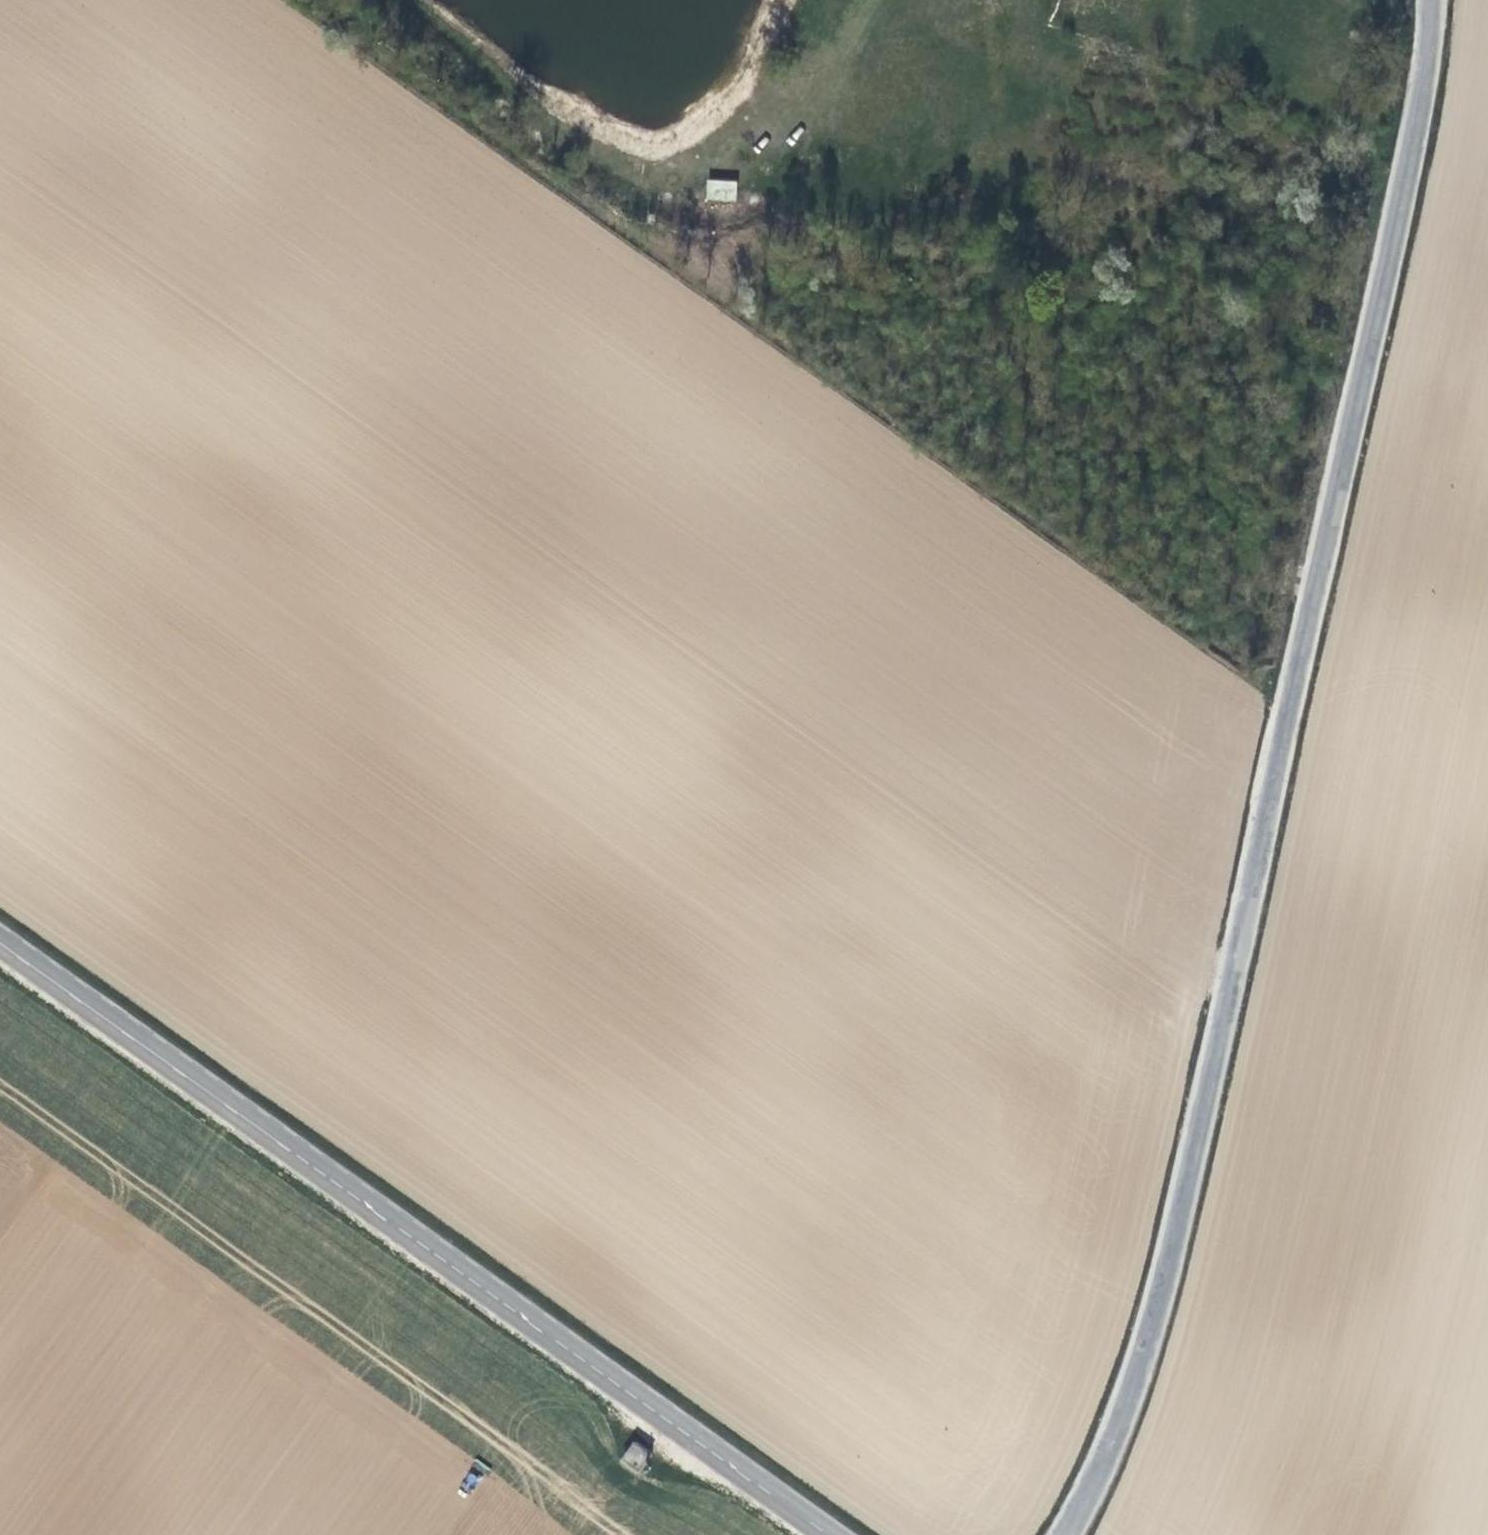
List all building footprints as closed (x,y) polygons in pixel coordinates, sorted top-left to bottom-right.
[(706,179),(706,200),(736,201),(737,179),(706,179)] [(638,1471),(650,1452),(633,1441),(620,1460),(638,1471)]
